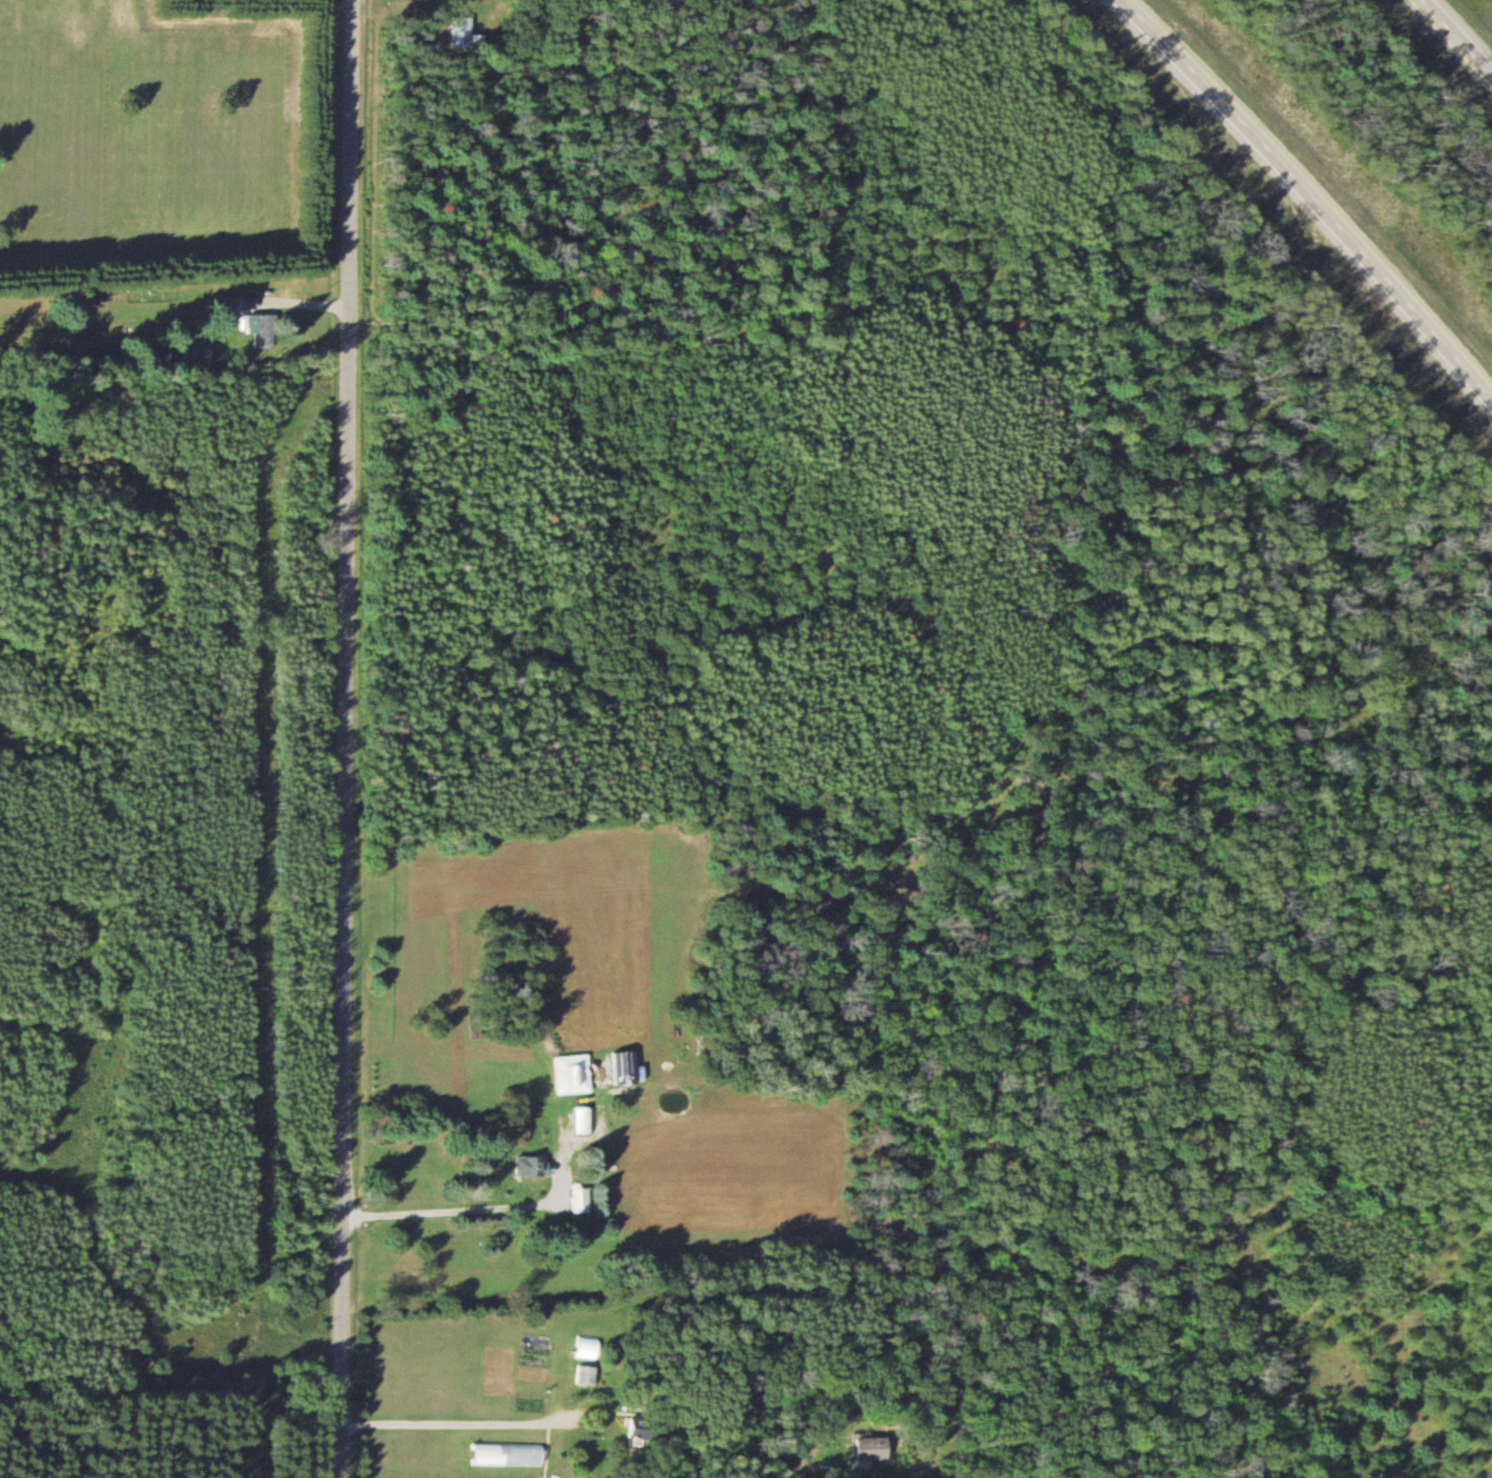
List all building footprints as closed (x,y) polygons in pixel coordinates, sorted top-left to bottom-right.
[(463,44),(463,16),(440,16),(440,44),(463,44)] [(251,349),(277,348),(276,313),(251,314),(251,349)] [(564,1065),(564,1085),(585,1085),(585,1065),(564,1065)] [(591,1107),(575,1107),(575,1130),(591,1130),(591,1107)] [(516,1155),(516,1176),(550,1176),(550,1155),(516,1155)] [(591,1186),(573,1186),(573,1211),(591,1211),(591,1186)] [(521,1344),(537,1353),(541,1346),(548,1350),(551,1344),(529,1330),(521,1344)] [(599,1365),(580,1363),(578,1382),(597,1384),(599,1365)] [(521,1379),(548,1379),(548,1367),(521,1367),(521,1379)] [(846,1436),(846,1459),(880,1459),(880,1436),(846,1436)] [(475,1443),(475,1464),(545,1465),(545,1443),(475,1443)]
